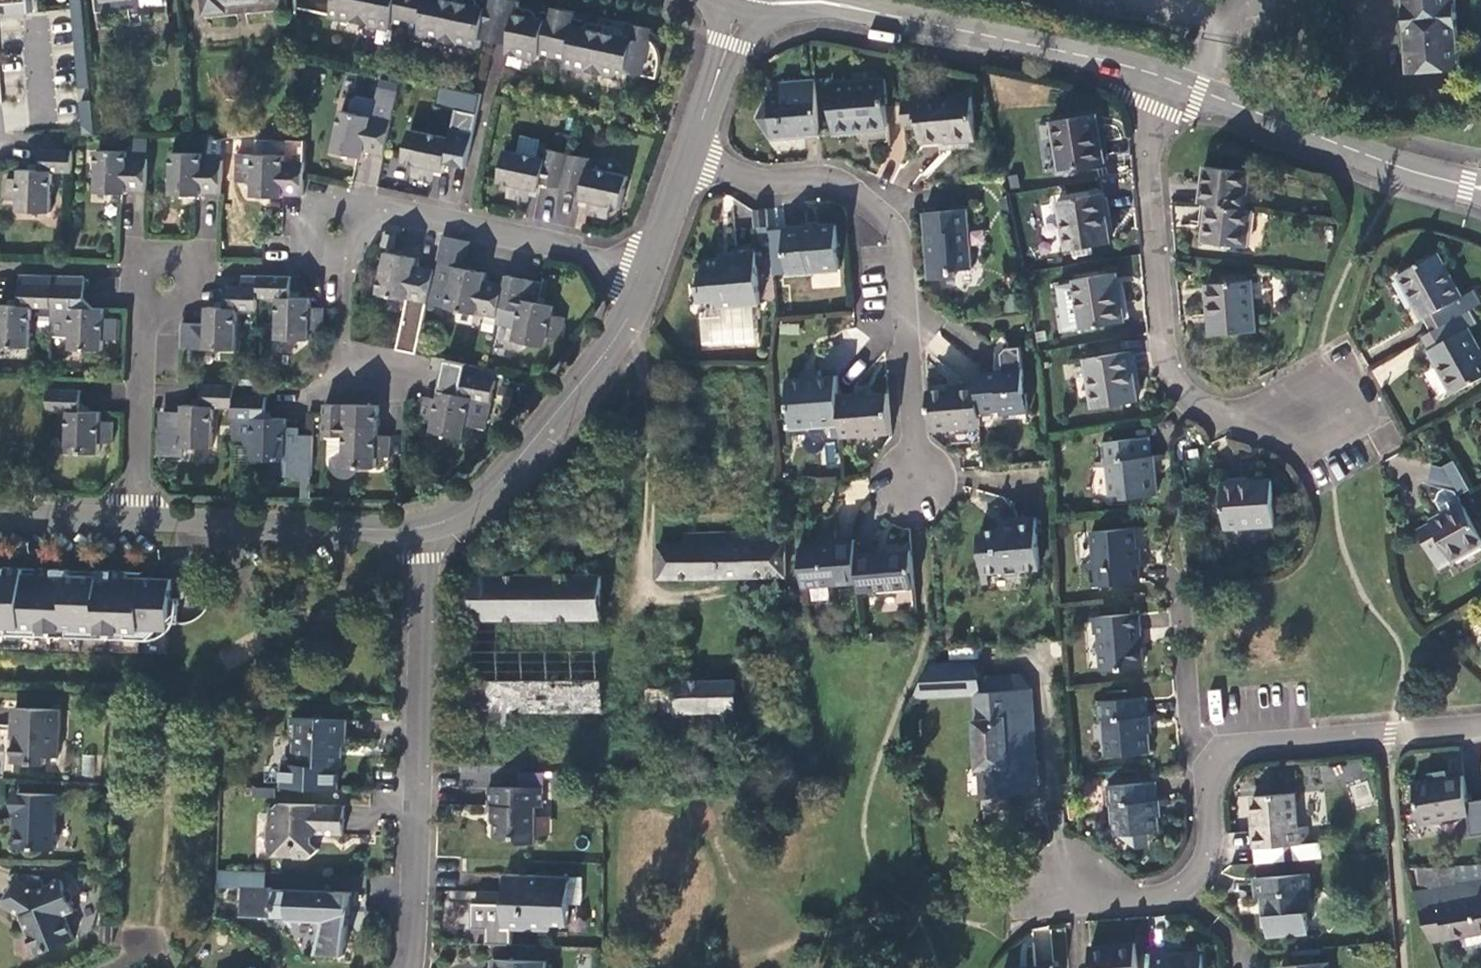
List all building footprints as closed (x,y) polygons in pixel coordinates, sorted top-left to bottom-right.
[(147,9),(170,7),(170,0),(146,0),(147,9)] [(209,19),(290,12),(289,0),(207,0),(209,19)] [(507,0),(338,0),(333,20),(483,51),(485,42),(488,26),(501,28),(507,0)] [(511,0),(507,0),(501,28),(488,26),(485,42),(491,43),(495,43),(511,47),(520,2),(511,0)] [(1456,0),(1405,0),(1411,72),(1462,67),(1456,0)] [(638,26),(520,2),(511,47),(508,58),(540,64),(542,56),(569,61),(567,70),(630,83),(631,75),(659,81),(662,70),(661,60),(657,52),(649,40),(637,33),(638,26)] [(832,83),(837,135),(859,133),(858,130),(887,126),(886,103),(889,102),(886,77),(832,83)] [(384,156),(400,83),(381,79),(372,119),(343,112),(334,153),(359,158),(364,159),(365,152),(384,156)] [(773,142),(822,137),(816,80),(814,80),(795,84),(795,90),(783,91),(782,97),(768,98),(759,121),(773,142)] [(973,97),(920,102),(922,123),(923,140),(954,138),(954,140),(977,138),(973,97)] [(79,135),(91,135),(90,101),(78,101),(79,135)] [(903,104),(905,125),(922,123),(920,102),(903,104)] [(446,165),(466,169),(478,117),(458,113),(452,142),(411,133),(404,164),(415,166),(412,179),(433,184),(435,172),(444,174),(446,165)] [(1103,162),(1095,113),(1052,121),(1060,169),(1103,162)] [(307,127),(278,126),(278,139),(307,140),(307,127)] [(72,173),(74,173),(75,152),(42,151),(41,171),(21,170),(20,180),(8,180),(7,201),(19,203),(20,213),(52,214),(54,172),(72,173)] [(128,192),(148,193),(149,159),(129,157),(129,153),(99,152),(97,193),(127,194),(128,192)] [(542,186),(562,190),(569,157),(549,152),(547,162),(507,154),(500,184),(510,186),(508,197),(527,201),(529,191),(540,193),(542,186)] [(223,195),(224,161),(204,161),(204,156),(174,154),(173,196),(202,197),(202,194),(223,195)] [(305,174),(305,163),(286,162),(286,158),(256,157),(239,156),(238,183),(255,184),(254,198),(284,199),(284,196),(304,198),(305,177),(305,174)] [(569,157),(562,190),(583,194),(581,202),(593,205),(591,216),(611,220),(613,209),(621,211),(628,179),(587,170),(589,161),(571,157),(569,157)] [(1204,165),(1200,203),(1208,204),(1245,208),(1249,172),(1204,165)] [(1110,243),(1101,194),(1058,202),(1066,250),(1110,243)] [(1247,247),(1251,210),(1245,208),(1208,204),(1203,241),(1247,247)] [(753,212),(754,228),(771,227),(769,210),(753,212)] [(968,212),(922,215),(925,238),(930,238),(931,253),(926,254),(930,293),(976,287),(968,212)] [(840,269),(837,226),(785,229),(788,273),(840,269)] [(467,247),(441,240),(435,273),(428,306),(478,316),(478,313),(498,318),(499,311),(503,289),(485,284),(486,276),(463,272),(467,247)] [(758,303),(753,248),(734,249),(734,257),(703,261),(700,283),(697,284),(698,300),(744,295),(745,304),(758,303)] [(1426,318),(1433,332),(1451,322),(1459,317),(1452,305),(1464,298),(1463,297),(1438,254),(1400,275),(1424,319),(1426,318)] [(417,262),(387,255),(378,297),(408,303),(398,352),(418,355),(428,306),(435,273),(415,269),(417,262)] [(1123,322),(1115,273),(1071,281),(1080,330),(1123,322)] [(22,276),(20,306),(0,305),(0,347),(30,349),(32,308),(52,309),(54,277),(22,276)] [(52,309),(51,337),(71,338),(71,350),(104,352),(104,341),(117,342),(118,320),(105,320),(106,310),(84,309),(85,279),(54,277),(52,309)] [(183,325),(182,351),(236,353),(238,312),(258,313),(259,298),(259,291),(259,277),(244,277),(243,290),(227,290),(226,309),(207,308),(207,326),(183,325)] [(312,309),(312,299),(291,298),(292,278),(288,278),(259,277),(259,291),(259,298),(279,299),(277,340),(310,341),(311,330),(324,331),(325,309),(312,309)] [(538,306),(542,286),(505,279),(503,289),(499,311),(519,315),(513,343),(545,350),(548,340),(559,342),(564,321),(552,319),(554,309),(538,306)] [(1208,285),(1209,316),(1255,322),(1251,282),(1208,285)] [(1463,297),(1464,298),(1452,305),(1459,317),(1471,311),(1480,305),(1480,302),(1474,290),(1463,297)] [(1478,323),(1471,311),(1459,317),(1451,322),(1458,335),(1468,329),(1478,323)] [(1255,322),(1209,316),(1211,336),(1255,331),(1255,322)] [(1424,337),(1431,350),(1430,351),(1454,394),(1480,379),(1480,352),(1468,329),(1458,335),(1451,322),(1433,332),(1424,337)] [(977,373),(978,381),(979,411),(1001,409),(1001,413),(1029,411),(1028,393),(1025,393),(1023,369),(1022,348),(1007,349),(1002,354),(1004,371),(1004,376),(996,376),(996,371),(977,373)] [(1129,352),(1084,359),(1093,408),(1137,401),(1129,352)] [(463,440),(466,427),(485,431),(498,372),(446,361),(438,401),(425,399),(421,420),(434,423),(432,433),(463,440)] [(837,394),(837,376),(820,377),(800,378),(785,380),(788,427),(840,425),(837,394)] [(929,390),(931,427),(980,424),(979,411),(978,381),(959,382),(959,387),(929,390)] [(182,458),(183,449),(213,451),(214,410),(235,411),(236,388),(202,387),(201,408),(183,407),(183,415),(163,415),(161,457),(182,458)] [(235,411),(234,442),(236,442),(243,442),(248,448),(252,448),(251,461),(284,462),(283,479),(302,479),(301,500),(311,501),(313,438),(300,437),(300,429),(286,429),(286,421),(266,420),(266,399),(260,398),(260,389),(256,389),(236,388),(235,411)] [(80,392),(49,391),(48,413),(67,413),(65,454),(98,456),(99,445),(112,445),(113,424),(99,423),(100,414),(79,413),(80,392)] [(890,432),(888,394),(857,396),(856,392),(837,394),(840,425),(841,437),(890,432)] [(390,437),(377,437),(378,407),(345,406),(325,405),(323,437),(329,438),(343,438),(343,458),(342,468),(375,469),(376,458),(389,459),(390,437)] [(343,438),(329,438),(328,458),(343,458),(343,438)] [(1149,458),(1147,438),(1100,442),(1101,461),(1110,460),(1113,492),(1134,491),(1139,497),(1158,495),(1156,473),(1153,472),(1152,458),(1149,458)] [(1456,459),(1444,467),(1430,465),(1426,486),(1446,489),(1440,493),(1438,501),(1444,514),(1431,523),(1437,535),(1425,543),(1439,569),(1480,545),(1480,535),(1460,497),(1473,489),(1456,459)] [(1272,480),(1237,484),(1240,528),(1275,525),(1272,480)] [(1240,528),(1237,484),(1223,485),(1226,529),(1240,528)] [(988,531),(984,533),(987,570),(1006,568),(1010,574),(1021,573),(1027,569),(1026,567),(1039,567),(1035,515),(1016,517),(1016,519),(1010,520),(1010,525),(1005,526),(1005,528),(988,529),(988,531)] [(1138,563),(1136,528),(1092,531),(1096,561),(1089,563),(1091,585),(1139,581),(1136,563),(1138,563)] [(687,546),(662,546),(660,547),(662,579),(786,577),(786,554),(785,533),(687,538),(687,546)] [(856,554),(854,539),(835,540),(836,546),(800,549),(803,585),(808,584),(810,601),(835,600),(834,582),(858,580),(856,554)] [(913,590),(910,549),(856,554),(858,580),(860,595),(913,590)] [(179,599),(173,600),(173,574),(0,568),(0,650),(171,656),(172,633),(172,626),(178,621),(179,599)] [(462,620),(598,623),(598,576),(463,574),(462,620)] [(1099,633),(1103,669),(1143,665),(1139,631),(1142,630),(1140,612),(1094,617),(1095,634),(1099,633)] [(732,717),(735,682),(673,676),(669,711),(732,717)] [(485,716),(599,719),(600,682),(486,679),(485,716)] [(983,771),(985,798),(1012,796),(1026,795),(1032,790),(1030,768),(1039,768),(1032,687),(977,690),(979,719),(976,720),(979,771),(983,771)] [(1110,756),(1151,752),(1148,718),(1146,718),(1145,700),(1098,703),(1099,722),(1107,722),(1110,756)] [(61,711),(15,708),(14,725),(18,726),(17,737),(13,737),(12,762),(46,765),(47,756),(59,756),(61,711)] [(341,768),(343,768),(343,744),(347,744),(348,721),(294,719),(293,739),(300,746),(299,766),(286,766),(285,789),(340,790),(341,768)] [(1041,794),(1039,768),(1030,768),(1032,790),(1026,795),(1041,794)] [(1422,824),(1470,816),(1465,779),(1436,783),(1435,781),(1414,784),(1422,824)] [(1118,836),(1123,835),(1150,833),(1160,833),(1155,784),(1108,787),(1110,806),(1116,806),(1118,836)] [(546,787),(491,788),(491,809),(498,808),(498,839),(518,839),(524,846),(539,846),(538,811),(542,808),(547,807),(546,787)] [(56,850),(59,798),(18,794),(15,848),(56,850)] [(1257,850),(1306,844),(1305,826),(1297,827),(1294,794),(1254,797),(1258,831),(1254,832),(1257,850)] [(1012,796),(985,798),(985,811),(1012,808),(1012,796)] [(348,809),(291,807),(286,810),(285,826),(278,833),(277,838),(283,845),(283,854),(287,857),(306,858),(307,862),(320,862),(328,853),(321,846),(321,839),(326,833),(330,837),(347,838),(347,836),(348,809)] [(1150,833),(1123,835),(1137,850),(1151,848),(1150,833)] [(1458,888),(1455,868),(1427,870),(1432,892),(1458,888)] [(580,877),(506,875),(506,903),(475,903),(474,930),(489,930),(489,945),(511,945),(511,931),(548,931),(548,925),(567,925),(567,905),(578,905),(580,877)] [(1310,877),(1258,880),(1259,900),(1264,900),(1267,936),(1308,932),(1304,896),(1312,896),(1310,877)] [(41,894),(17,884),(5,909),(23,916),(39,954),(75,939),(69,920),(79,915),(66,884),(41,894)] [(1458,888),(1432,892),(1416,896),(1432,943),(1462,937),(1480,934),(1480,884),(1470,886),(1458,888)] [(355,892),(245,889),(244,917),(324,922),(326,927),(329,927),(322,949),(348,949),(355,892)] [(102,928),(102,943),(115,943),(115,928),(102,928)] [(1462,937),(1465,947),(1473,952),(1480,950),(1480,934),(1462,937)] [(1136,944),(1092,948),(1094,967),(1138,967),(1136,944)] [(1152,953),(1153,967),(1203,967),(1201,954),(1169,957),(1168,951),(1152,953)]
